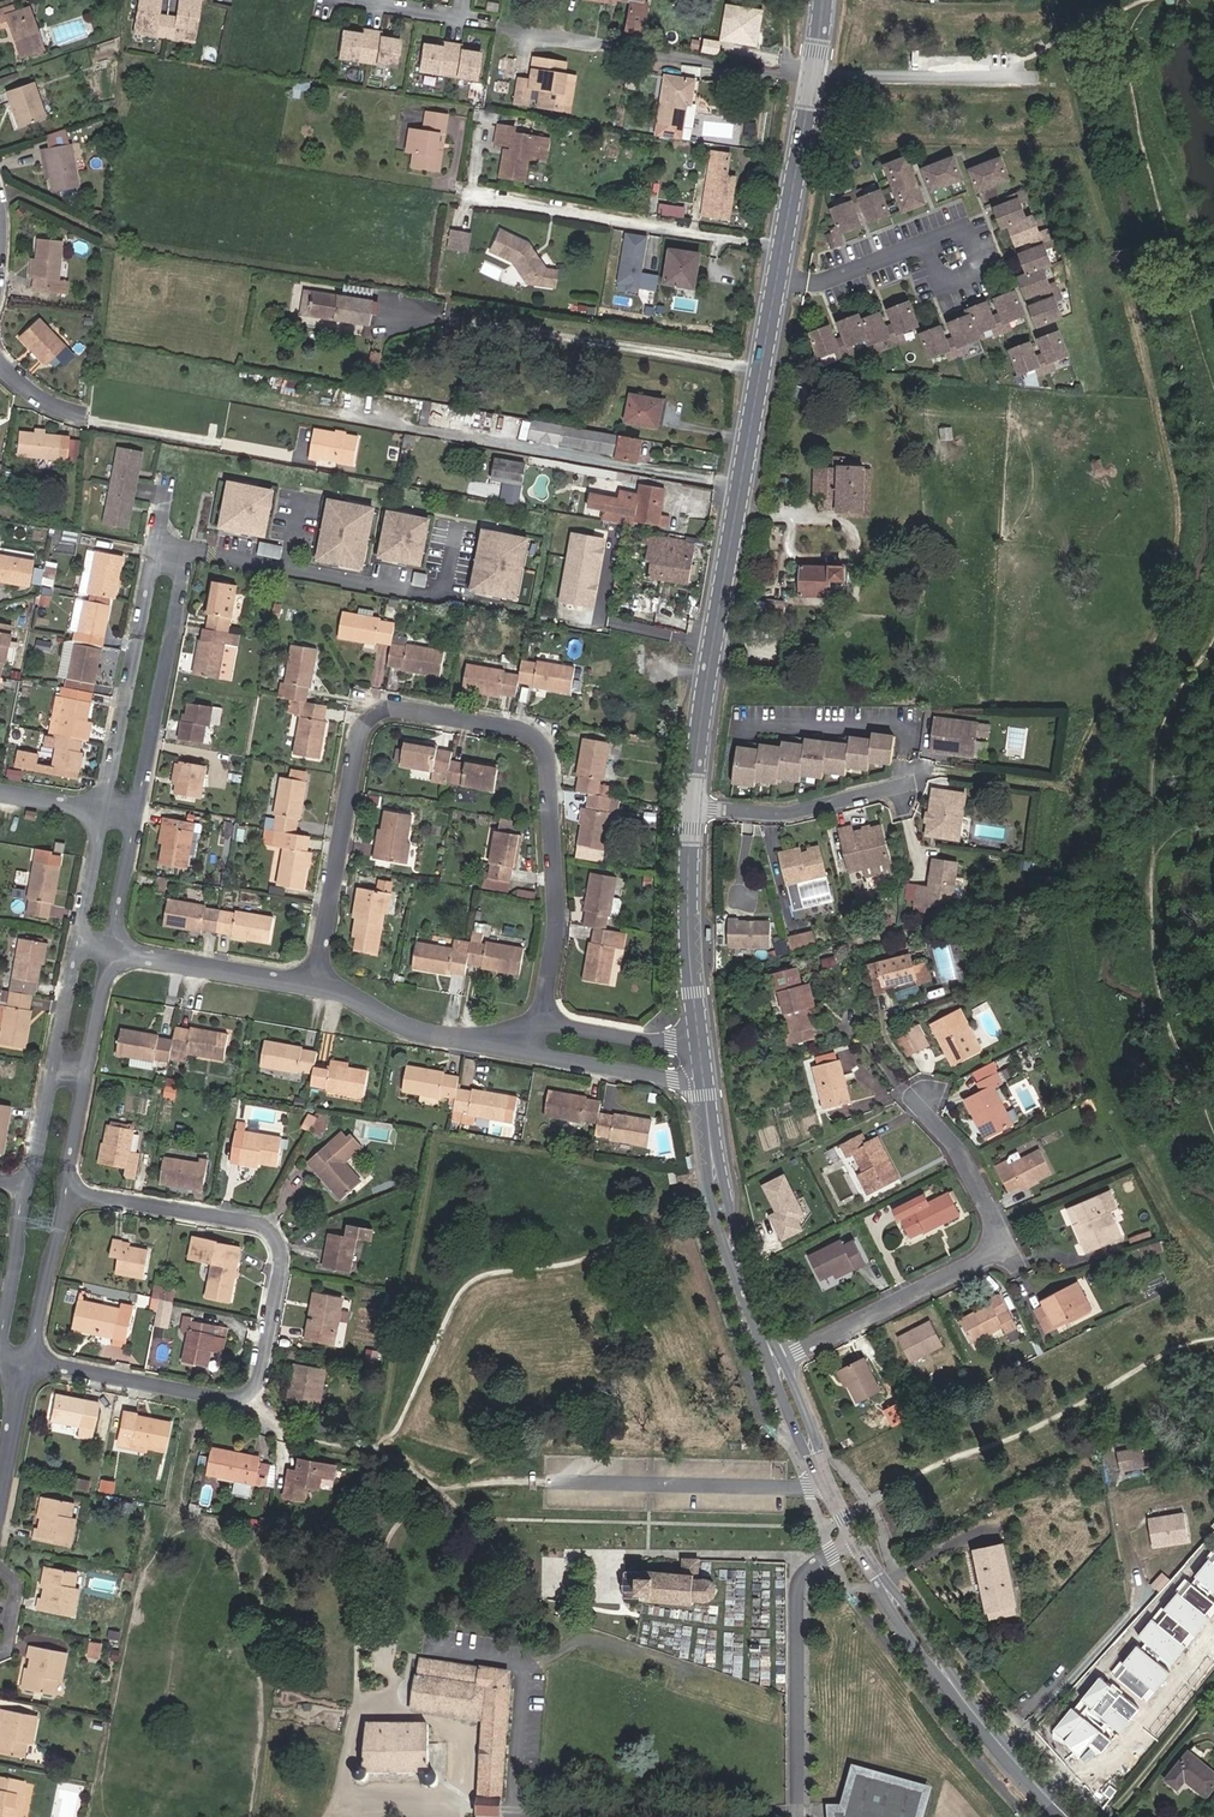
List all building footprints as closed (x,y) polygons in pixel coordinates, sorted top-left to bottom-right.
[(159,0),(137,0),(132,30),(162,35),(192,40),(199,0),(177,0),(174,17),(166,15),(157,14),(159,0)] [(629,2),(623,31),(640,34),(645,5),(641,4),(641,0),(620,0),(629,2)] [(0,8),(0,17),(14,12),(12,4),(0,8)] [(761,11),(725,5),(719,40),(755,46),(761,11)] [(18,45),(14,46),(18,57),(41,50),(27,8),(14,12),(0,17),(0,25),(7,23),(11,34),(14,33),(18,45)] [(360,29),(360,34),(340,31),(336,58),(355,61),(364,62),(373,63),(393,66),(397,40),(378,37),(379,32),(369,30),(360,29)] [(718,42),(702,39),(700,52),(716,55),(718,42)] [(440,47),(422,44),(418,70),(437,73),(455,76),(475,79),(479,52),(459,49),(460,44),(451,43),(441,42),(440,47)] [(550,103),(549,108),(561,110),(565,91),(559,90),(562,74),(564,64),(532,59),(529,81),(517,79),(513,102),(526,104),(529,88),(539,90),(538,101),(550,103)] [(568,75),(562,74),(559,90),(565,91),(568,75)] [(568,75),(565,91),(561,110),(568,111),(574,77),(568,75)] [(692,81),(663,76),(654,135),(655,135),(677,139),(684,104),(688,104),(692,81)] [(17,127),(43,118),(31,83),(5,91),(17,127)] [(434,150),(437,134),(443,135),(446,115),(425,112),(422,131),(409,129),(405,151),(412,153),(410,167),(437,171),(440,151),(434,150)] [(525,158),(538,160),(542,137),(511,133),(512,127),(496,124),(493,144),(507,147),(506,151),(505,156),(500,154),(496,177),(521,181),(525,158)] [(68,144),(63,130),(49,134),(53,146),(43,148),(48,176),(50,192),(59,190),(76,187),(69,144),(68,144)] [(443,135),(437,134),(434,150),(440,151),(443,135)] [(543,161),(547,138),(542,137),(538,160),(543,161)] [(37,149),(41,177),(48,176),(43,148),(37,149)] [(733,177),(725,175),(728,154),(710,151),(699,216),(726,220),(733,177)] [(901,212),(923,203),(905,157),(883,165),(901,212)] [(929,191),(960,178),(952,157),(921,169),(929,191)] [(976,191),(1007,179),(999,157),(968,170),(976,191)] [(60,196),(77,194),(76,187),(59,190),(60,196)] [(859,226),(853,211),(862,208),(868,222),(888,215),(879,190),(862,197),(860,192),(844,198),(846,203),(830,209),(839,233),(859,226)] [(1031,215),(1024,218),(1018,202),(1023,200),(1020,192),(1005,198),(1007,202),(993,208),(1000,228),(1007,225),(1014,244),(1029,239),(1032,248),(1018,253),(1025,273),(1017,276),(1025,296),(1039,290),(1043,299),(1028,305),(1036,325),(1060,315),(1054,299),(1059,297),(1052,281),(1048,283),(1042,267),(1050,264),(1043,248),(1048,246),(1042,230),(1037,232),(1031,215)] [(467,245),(459,243),(461,233),(450,231),(448,249),(465,252),(467,245)] [(519,256),(520,252),(517,246),(489,232),(479,253),(501,264),(506,266),(510,273),(508,275),(515,286),(521,282),(525,287),(542,291),(545,275),(534,273),(527,262),(522,261),(519,256)] [(830,248),(839,244),(834,232),(825,235),(830,248)] [(467,245),(468,234),(461,233),(459,243),(467,245)] [(635,292),(644,237),(624,234),(615,283),(626,285),(625,290),(635,292)] [(60,241),(36,238),(34,258),(32,278),(31,290),(63,293),(64,281),(56,280),(60,241)] [(686,283),(689,267),(693,268),(696,255),(665,250),(660,283),(673,286),(674,281),(686,283)] [(501,264),(508,275),(510,273),(506,266),(501,264)] [(673,286),(690,288),(693,268),(689,267),(686,283),(674,281),(673,286)] [(306,316),(365,325),(367,314),(369,302),(371,290),(342,285),(340,297),(310,292),(306,316)] [(302,291),(298,315),(306,316),(310,292),(302,291)] [(977,339),(975,333),(991,327),(992,332),(1008,326),(1006,321),(1023,315),(1013,291),(994,298),(999,313),(990,316),(985,302),(965,309),(967,315),(948,323),(953,337),(944,341),(939,326),(919,334),(928,358),(945,352),(946,356),(962,350),(960,345),(977,339)] [(374,315),(376,302),(369,302),(367,314),(374,315)] [(886,343),(902,337),(900,333),(917,326),(907,302),(887,310),(893,324),(884,328),(878,313),(859,321),(857,315),(837,323),(843,337),(834,341),(828,326),(808,334),(818,358),(834,351),(836,356),(852,350),(850,345),(866,339),(868,345),(884,339),(886,343)] [(44,364),(63,346),(37,319),(18,337),(44,364)] [(1052,366),(1050,361),(1066,354),(1057,330),(1037,338),(1043,353),(1034,356),(1028,342),(1008,350),(1018,374),(1034,367),(1036,372),(1052,366)] [(1068,357),(1055,361),(1057,369),(1071,365),(1068,357)] [(622,422),(654,428),(659,400),(627,395),(622,422)] [(431,402),(422,400),(418,425),(426,426),(431,402)] [(531,419),(527,440),(613,454),(617,435),(531,419)] [(309,457),(354,465),(360,438),(314,430),(309,457)] [(65,460),(67,438),(43,435),(33,434),(17,433),(15,455),(65,460)] [(612,459),(632,463),(636,439),(617,435),(613,454),(612,459)] [(101,523),(126,528),(141,451),(117,446),(101,523)] [(526,462),(495,457),(491,479),(503,481),(500,500),(519,503),(526,462)] [(837,510),(864,510),(865,469),(839,468),(839,459),(829,458),(829,467),(815,467),(814,499),(819,499),(837,500),(837,510)] [(870,517),(872,469),(865,469),(864,510),(863,517),(870,517)] [(266,523),(265,523),(269,502),(270,502),(272,491),(231,483),(229,495),(230,495),(226,516),(225,516),(223,528),(264,535),(266,523)] [(623,499),(595,494),(593,506),(634,514),(633,519),(657,524),(664,488),(640,484),(638,494),(625,491),(623,499)] [(819,499),(818,509),(837,510),(837,500),(819,499)] [(366,553),(364,553),(369,523),(372,524),(374,508),(330,500),(327,515),(330,516),(324,545),(322,545),(319,560),(363,568),(366,553)] [(424,551),(423,551),(427,530),(428,530),(430,519),(389,511),(387,523),(388,523),(384,544),(383,544),(381,556),(421,563),(424,551)] [(520,582),(518,581),(523,552),(526,552),(529,537),(484,529),(481,544),(484,545),(478,574),(476,574),(473,589),(517,597),(520,582)] [(594,587),(595,584),(600,558),(602,548),(603,539),(573,534),(561,600),(591,606),(593,594),(594,591),(591,591),(592,587),(594,587)] [(649,578),(689,583),(694,543),(642,534),(640,544),(649,545),(647,561),(652,562),(649,578)] [(258,555),(280,559),(282,546),(261,542),(258,555)] [(94,550),(86,593),(112,599),(120,556),(94,550)] [(27,587),(31,561),(0,555),(0,582),(27,587)] [(801,594),(847,596),(849,563),(841,563),(836,563),(836,568),(802,567),(801,594)] [(50,586),(54,570),(43,567),(40,584),(50,586)] [(414,584),(426,586),(428,573),(416,571),(414,584)] [(206,613),(211,614),(208,629),(227,632),(230,617),(231,617),(237,585),(211,580),(206,613)] [(77,633),(101,638),(107,606),(83,601),(77,633)] [(391,644),(392,635),(394,624),(380,621),(380,619),(343,612),(338,637),(376,644),(376,641),(391,644)] [(777,656),(777,623),(765,623),(765,629),(750,629),(750,656),(777,656)] [(2,663),(9,626),(0,624),(0,663),(2,663)] [(191,673),(229,680),(238,634),(232,633),(227,632),(208,629),(207,628),(203,628),(201,639),(198,639),(191,673)] [(406,644),(407,638),(392,635),(391,644),(406,647),(406,644)] [(66,678),(91,683),(98,645),(73,640),(66,678)] [(406,644),(406,647),(391,644),(387,665),(402,668),(402,670),(440,677),(444,652),(406,644)] [(285,683),(288,683),(285,698),(290,699),(305,701),(308,687),(310,687),(317,650),(291,645),(285,683)] [(537,662),(536,664),(522,661),(519,676),(518,681),(533,684),(532,686),(570,693),(575,669),(537,662)] [(500,696),(501,693),(515,696),(518,681),(519,676),(504,674),(504,671),(467,664),(462,689),(500,696)] [(83,721),(87,702),(89,692),(64,687),(62,697),(58,696),(55,696),(48,733),(53,734),(54,734),(55,734),(79,739),(83,721)] [(325,721),(323,720),(326,705),(305,701),(290,699),(288,712),(301,714),(293,754),(318,759),(325,721)] [(186,715),(185,721),(182,720),(178,738),(202,743),(206,725),(209,725),(213,707),(188,702),(186,715)] [(969,757),(972,738),(984,739),(985,727),(931,719),(927,750),(969,757)] [(85,740),(89,722),(83,721),(79,739),(85,740)] [(75,772),(76,773),(81,751),(77,750),(79,739),(55,734),(54,734),(53,738),(51,747),(54,748),(51,767),(34,763),(36,753),(24,751),(20,768),(74,779),(75,772)] [(45,736),(43,745),(51,747),(53,738),(45,736)] [(577,776),(579,776),(576,791),(590,793),(610,797),(612,787),(598,784),(599,779),(602,780),(608,743),(583,738),(577,776)] [(976,739),(974,755),(987,756),(989,740),(976,739)] [(433,772),(433,770),(449,773),(451,761),(452,752),(436,749),(437,746),(404,740),(400,765),(433,772)] [(755,753),(754,758),(732,755),(728,784),(751,787),(752,782),(773,785),(774,779),(796,782),(797,776),(819,779),(819,773),(842,776),(842,774),(843,769),(864,772),(865,768),(865,763),(887,766),(890,743),(868,740),(867,745),(867,749),(845,746),(844,753),(822,751),(800,747),(799,754),(777,750),(777,752),(777,756),(755,753)] [(796,749),(778,747),(777,750),(799,754),(800,747),(822,751),(844,753),(845,746),(867,749),(867,745),(842,742),(841,749),(797,743),(796,749)] [(751,754),(733,752),(732,755),(754,758),(755,753),(777,756),(777,752),(752,749),(751,754)] [(17,750),(13,766),(20,768),(24,751),(17,750)] [(465,760),(465,764),(451,761),(449,773),(447,782),(494,791),(498,766),(465,760)] [(175,794),(200,798),(207,766),(181,761),(175,794)] [(865,768),(886,771),(887,766),(865,763),(865,768)] [(307,773),(283,768),(281,777),(306,781),(307,773)] [(842,774),(864,777),(864,772),(843,769),(842,774)] [(819,779),(841,782),(842,776),(819,773),(819,779)] [(796,782),(818,785),(819,779),(797,776),(796,782)] [(275,815),(277,815),(274,830),(277,830),(294,833),(297,818),(299,819),(306,781),(281,777),(275,815)] [(796,782),(774,779),(773,785),(795,788),(796,782)] [(773,785),(752,782),(751,787),(772,790),(773,785)] [(750,792),(751,787),(728,784),(728,789),(750,792)] [(956,815),(959,816),(962,793),(932,788),(931,797),(929,797),(927,811),(927,813),(929,814),(928,820),(926,819),(926,820),(926,821),(924,834),(953,838),(956,815)] [(608,812),(610,797),(590,793),(587,808),(585,808),(578,845),(604,850),(610,812),(608,812)] [(610,812),(616,813),(618,798),(610,797),(608,812),(610,812)] [(382,829),(379,845),(376,845),(374,857),(406,863),(410,843),(407,843),(411,815),(385,810),(382,829)] [(195,823),(165,817),(163,826),(167,827),(164,843),(160,864),(186,868),(195,823)] [(860,829),(848,832),(847,825),(834,828),(845,871),(859,867),(883,861),(884,861),(876,825),(864,828),(863,828),(864,830),(861,831),(861,829),(860,829)] [(308,852),(307,852),(310,836),(294,833),(277,830),(274,846),(284,848),(277,885),(302,889),(306,868),(308,852)] [(481,877),(479,887),(490,889),(492,879),(507,882),(509,882),(511,868),(513,868),(518,834),(495,830),(487,878),(481,877)] [(53,841),(51,851),(61,853),(63,843),(53,841)] [(409,865),(416,865),(418,846),(410,845),(409,865)] [(785,856),(797,853),(796,847),(784,850),(785,856)] [(790,910),(829,901),(816,848),(797,853),(785,856),(784,850),(775,853),(790,910)] [(929,907),(955,901),(960,862),(930,858),(929,871),(920,870),(916,906),(929,907)] [(48,902),(51,903),(57,866),(31,861),(25,898),(28,899),(26,914),(45,918),(48,902)] [(862,876),(885,870),(883,861),(859,867),(862,876)] [(585,911),(587,911),(585,925),(595,927),(605,929),(607,914),(609,915),(612,898),(616,878),(592,873),(585,911)] [(162,890),(165,877),(155,875),(153,889),(162,890)] [(490,889),(506,892),(507,882),(492,879),(490,889)] [(392,884),(379,881),(377,892),(390,894),(392,884)] [(355,904),(359,905),(357,918),(353,936),(360,937),(358,951),(376,954),(379,941),(384,913),(387,914),(390,894),(377,892),(357,888),(355,904)] [(618,914),(620,901),(618,899),(612,898),(609,915),(615,916),(618,914)] [(201,931),(202,928),(217,931),(221,911),(205,908),(205,906),(168,899),(164,924),(201,931)] [(235,911),(235,913),(221,911),(217,931),(231,934),(231,936),(269,943),(273,918),(235,911)] [(767,946),(767,919),(727,919),(727,946),(767,946)] [(614,947),(612,946),(615,931),(605,929),(595,927),(592,943),(590,942),(583,980),(607,984),(614,947)] [(473,933),(471,942),(470,949),(469,955),(468,963),(481,965),(481,967),(519,974),(523,949),(486,942),(487,935),(473,933)] [(812,933),(802,935),(785,940),(789,955),(806,950),(816,948),(812,933)] [(42,942),(18,938),(8,991),(9,991),(29,995),(31,995),(34,982),(35,982),(38,964),(42,942)] [(775,957),(787,953),(783,940),(771,943),(775,957)] [(42,965),(46,943),(42,942),(38,964),(42,965)] [(449,974),(449,971),(466,975),(468,963),(469,955),(470,949),(458,947),(457,952),(453,952),(453,949),(416,943),(412,967),(449,974)] [(912,954),(869,965),(876,993),(886,990),(884,985),(917,976),(919,983),(931,980),(926,961),(914,964),(912,954)] [(803,986),(798,969),(773,975),(778,993),(782,992),(793,1034),(788,1036),(791,1046),(815,1040),(812,1029),(817,1028),(810,1000),(806,986),(803,986)] [(26,1009),(29,995),(9,991),(7,1005),(4,1005),(0,1026),(0,1044),(21,1048),(29,1010),(26,1009)] [(980,1050),(960,1010),(956,1011),(977,1052),(980,1050)] [(977,1052),(956,1011),(936,1022),(957,1062),(977,1052)] [(953,1064),(957,1062),(936,1022),(932,1024),(953,1064)] [(918,1050),(929,1045),(919,1024),(908,1029),(909,1031),(896,1038),(897,1040),(897,1042),(905,1053),(906,1055),(918,1050)] [(190,1028),(190,1030),(175,1027),(173,1040),(171,1048),(186,1051),(186,1052),(223,1059),(228,1035),(190,1028)] [(153,1061),(154,1058),(169,1061),(169,1058),(171,1048),(173,1040),(158,1037),(158,1035),(120,1028),(116,1053),(132,1057),(131,1064),(152,1068),(153,1061)] [(313,1073),(314,1063),(316,1052),(302,1049),(302,1048),(264,1041),(260,1066),(298,1073),(298,1070),(313,1073)] [(169,1058),(185,1061),(186,1052),(186,1051),(171,1048),(169,1058)] [(837,1052),(813,1058),(815,1065),(839,1059),(837,1052)] [(850,1102),(839,1059),(815,1065),(825,1108),(850,1102)] [(330,1064),(329,1066),(314,1063),(313,1073),(311,1084),(326,1087),(326,1089),(363,1096),(368,1071),(348,1067),(330,1064)] [(441,1097),(441,1095),(456,1098),(457,1089),(459,1077),(444,1074),(444,1073),(406,1066),(402,1091),(441,1097)] [(1002,1083),(998,1074),(979,1083),(983,1091),(970,1098),(967,1099),(976,1117),(979,1116),(984,1125),(987,1124),(992,1134),(1013,1123),(995,1086),(1002,1083)] [(979,1083),(966,1089),(970,1098),(983,1091),(979,1083)] [(457,1089),(456,1098),(452,1118),(463,1119),(464,1111),(468,1112),(468,1114),(474,1115),(480,1116),(483,1116),(487,1117),(490,1117),(493,1118),(497,1118),(500,1119),(506,1120),(509,1096),(472,1090),(472,1092),(457,1089)] [(582,1122),(582,1120),(597,1122),(598,1113),(601,1101),(586,1099),(586,1097),(548,1090),(544,1115),(582,1122)] [(1,1154),(9,1106),(0,1104),(0,1154),(1,1154)] [(474,1115),(468,1114),(468,1112),(464,1111),(463,1119),(473,1121),(474,1115)] [(598,1113),(597,1122),(595,1134),(610,1137),(610,1139),(648,1145),(652,1121),(614,1114),(614,1116),(598,1113)] [(976,1117),(985,1137),(992,1134),(987,1124),(984,1125),(979,1116),(976,1117)] [(308,1119),(304,1126),(311,1130),(316,1123),(308,1119)] [(248,1123),(238,1121),(236,1129),(246,1131),(248,1123)] [(111,1123),(107,1142),(103,1162),(127,1167),(126,1176),(135,1178),(139,1151),(131,1150),(134,1127),(111,1123)] [(321,1135),(324,1128),(316,1123),(311,1130),(321,1135)] [(246,1131),(236,1129),(232,1155),(260,1160),(279,1163),(283,1137),(246,1131)] [(361,1181),(344,1161),(354,1152),(351,1149),(358,1143),(351,1134),(347,1138),(342,1131),(309,1161),(342,1198),(361,1181)] [(868,1143),(863,1133),(842,1144),(848,1155),(854,1152),(864,1172),(861,1173),(871,1192),(899,1177),(878,1137),(868,1143)] [(140,1151),(142,1135),(134,1134),(132,1149),(140,1151)] [(101,1141),(98,1161),(103,1162),(107,1142),(101,1141)] [(1041,1150),(1023,1158),(1019,1150),(1011,1155),(1008,1159),(997,1165),(1009,1189),(1020,1184),(1021,1187),(1052,1171),(1041,1150)] [(231,1159),(259,1165),(260,1160),(232,1155),(231,1159)] [(164,1156),(160,1182),(196,1187),(197,1182),(205,1184),(209,1159),(200,1158),(199,1162),(164,1156)] [(784,1172),(760,1184),(774,1211),(768,1214),(782,1242),(805,1231),(798,1217),(804,1214),(784,1172)] [(913,1234),(923,1229),(942,1219),(944,1222),(960,1214),(949,1194),(929,1203),(925,1195),(898,1208),(902,1217),(903,1216),(913,1234)] [(1106,1213),(1098,1196),(1073,1207),(1080,1221),(1075,1223),(1088,1252),(1113,1241),(1106,1227),(1101,1215),(1106,1213)] [(1075,1223),(1080,1221),(1073,1207),(1069,1209),(1075,1223)] [(350,1222),(347,1234),(330,1231),(324,1265),(350,1270),(356,1236),(371,1239),(373,1227),(350,1222)] [(1122,1237),(1116,1223),(1106,1227),(1113,1241),(1122,1237)] [(193,1252),(203,1254),(202,1258),(213,1261),(207,1291),(231,1296),(241,1247),(219,1242),(220,1240),(196,1236),(193,1252)] [(130,1245),(122,1243),(123,1240),(115,1238),(112,1254),(120,1256),(117,1272),(144,1277),(149,1248),(130,1245)] [(844,1268),(854,1263),(856,1268),(867,1263),(855,1239),(845,1244),(843,1239),(808,1256),(820,1279),(844,1268)] [(844,1268),(847,1272),(856,1268),(854,1263),(844,1268)] [(1080,1286),(1078,1283),(1056,1294),(1058,1297),(1080,1286)] [(1056,1294),(1043,1300),(1045,1304),(1050,1314),(1039,1320),(1045,1332),(1056,1326),(1092,1309),(1080,1286),(1058,1297),(1056,1294)] [(161,1289),(153,1287),(151,1295),(160,1297),(161,1289)] [(173,1291),(161,1289),(160,1297),(171,1299),(173,1291)] [(340,1310),(343,1297),(314,1292),(312,1303),(316,1304),(313,1319),(309,1319),(305,1337),(334,1343),(339,1320),(340,1310)] [(151,1295),(149,1303),(158,1305),(160,1297),(151,1295)] [(158,1305),(170,1308),(171,1299),(160,1297),(158,1305)] [(122,1303),(121,1307),(78,1299),(73,1324),(104,1330),(103,1333),(116,1336),(129,1339),(135,1306),(122,1303)] [(998,1315),(992,1303),(975,1311),(977,1317),(963,1324),(972,1342),(1003,1326),(1006,1332),(1018,1326),(1009,1310),(998,1315)] [(1045,1304),(1034,1310),(1039,1320),(1050,1314),(1045,1304)] [(166,1326),(170,1308),(158,1305),(155,1323),(166,1326)] [(347,1321),(348,1311),(340,1310),(339,1320),(347,1321)] [(963,1324),(977,1317),(975,1311),(960,1319),(963,1324)] [(211,1349),(223,1351),(227,1326),(191,1319),(192,1315),(183,1313),(180,1328),(189,1330),(184,1361),(208,1365),(211,1349)] [(348,1337),(349,1322),(339,1321),(338,1336),(348,1337)] [(901,1341),(911,1360),(943,1345),(930,1321),(914,1329),(899,1336),(901,1341)] [(73,1324),(73,1327),(103,1333),(104,1330),(73,1324)] [(881,1389),(865,1358),(842,1369),(850,1384),(858,1401),(881,1389)] [(311,1364),(295,1361),(293,1372),(309,1375),(311,1364)] [(311,1364),(309,1375),(293,1372),(288,1398),(320,1405),(327,1367),(311,1364)] [(838,1371),(846,1385),(850,1384),(842,1369),(838,1371)] [(83,1400),(54,1394),(49,1419),(79,1425),(77,1435),(93,1438),(95,1428),(100,1403),(83,1400)] [(129,1446),(130,1442),(140,1444),(164,1449),(170,1423),(135,1416),(136,1412),(123,1410),(118,1439),(117,1444),(129,1446)] [(1132,1474),(1159,1461),(1152,1445),(1124,1457),(1132,1474)] [(260,1460),(232,1455),(233,1451),(214,1447),(208,1473),(236,1478),(233,1491),(250,1494),(252,1481),(256,1482),(260,1460)] [(260,1460),(261,1456),(233,1451),(232,1455),(260,1460)] [(299,1458),(297,1469),(295,1483),(309,1485),(320,1487),(322,1475),(334,1478),(337,1465),(299,1458)] [(297,1469),(288,1468),(286,1481),(295,1483),(297,1469)] [(83,1490),(85,1480),(70,1477),(68,1487),(83,1490)] [(286,1481),(283,1496),(292,1498),(295,1483),(286,1481)] [(292,1498),(306,1501),(309,1485),(295,1483),(292,1498)] [(69,1517),(72,1502),(44,1496),(39,1517),(38,1527),(34,1526),(32,1538),(68,1545),(74,1518),(69,1517)] [(1190,1542),(1185,1514),(1149,1519),(1153,1547),(1190,1542)] [(1015,1605),(1003,1545),(975,1550),(987,1611),(988,1611),(990,1619),(1016,1614),(1014,1606),(1015,1605)] [(701,1558),(683,1557),(682,1573),(617,1568),(615,1596),(645,1599),(694,1603),(694,1601),(705,1602),(707,1602),(708,1601),(710,1601),(712,1600),(713,1599),(715,1598),(716,1596),(717,1594),(718,1593),(718,1591),(718,1589),(718,1587),(718,1585),(717,1584),(716,1582),(715,1581),(713,1579),(712,1578),(710,1577),(707,1576),(704,1576),(700,1576),(701,1558)] [(75,1571),(47,1566),(43,1587),(41,1596),(37,1595),(35,1609),(72,1615),(77,1587),(72,1586),(75,1571)] [(97,1657),(100,1644),(89,1642),(87,1655),(97,1657)] [(26,1657),(30,1658),(28,1668),(24,1689),(52,1694),(55,1679),(60,1680),(65,1652),(28,1645),(26,1657)] [(112,1649),(109,1660),(116,1661),(119,1650),(112,1649)] [(484,1721),(479,1813),(478,1816),(501,1816),(511,1673),(420,1659),(412,1709),(484,1721)] [(23,1757),(26,1742),(31,1744),(36,1715),(0,1708),(0,1753),(23,1757)] [(101,1729),(102,1720),(95,1718),(93,1728),(101,1729)] [(432,1771),(430,1770),(429,1727),(367,1725),(363,1768),(362,1768),(361,1768),(360,1768),(359,1768),(358,1768),(357,1769),(356,1769),(355,1770),(355,1771),(354,1772),(354,1773),(353,1773),(353,1774),(353,1775),(353,1776),(353,1777),(354,1778),(354,1779),(355,1780),(355,1781),(356,1782),(357,1782),(358,1783),(359,1783),(360,1783),(361,1783),(362,1783),(363,1783),(364,1783),(365,1782),(366,1782),(367,1781),(368,1780),(368,1779),(369,1778),(369,1777),(369,1776),(369,1775),(369,1774),(368,1773),(421,1774),(421,1779),(421,1782),(422,1784),(423,1785),(425,1787),(427,1788),(429,1789),(431,1789),(433,1788),(435,1787),(437,1786),(438,1784),(439,1782),(440,1780),(439,1778),(439,1776),(438,1774),(436,1773),(435,1771),(432,1771)] [(1188,1751),(1166,1779),(1178,1789),(1186,1780),(1207,1797),(1213,1788),(1213,1772),(1188,1751)] [(927,1794),(858,1775),(847,1816),(920,1816),(927,1794)] [(25,1782),(0,1777),(0,1816),(19,1816),(25,1782)] [(32,1800),(37,1784),(29,1782),(25,1798),(32,1800)]
